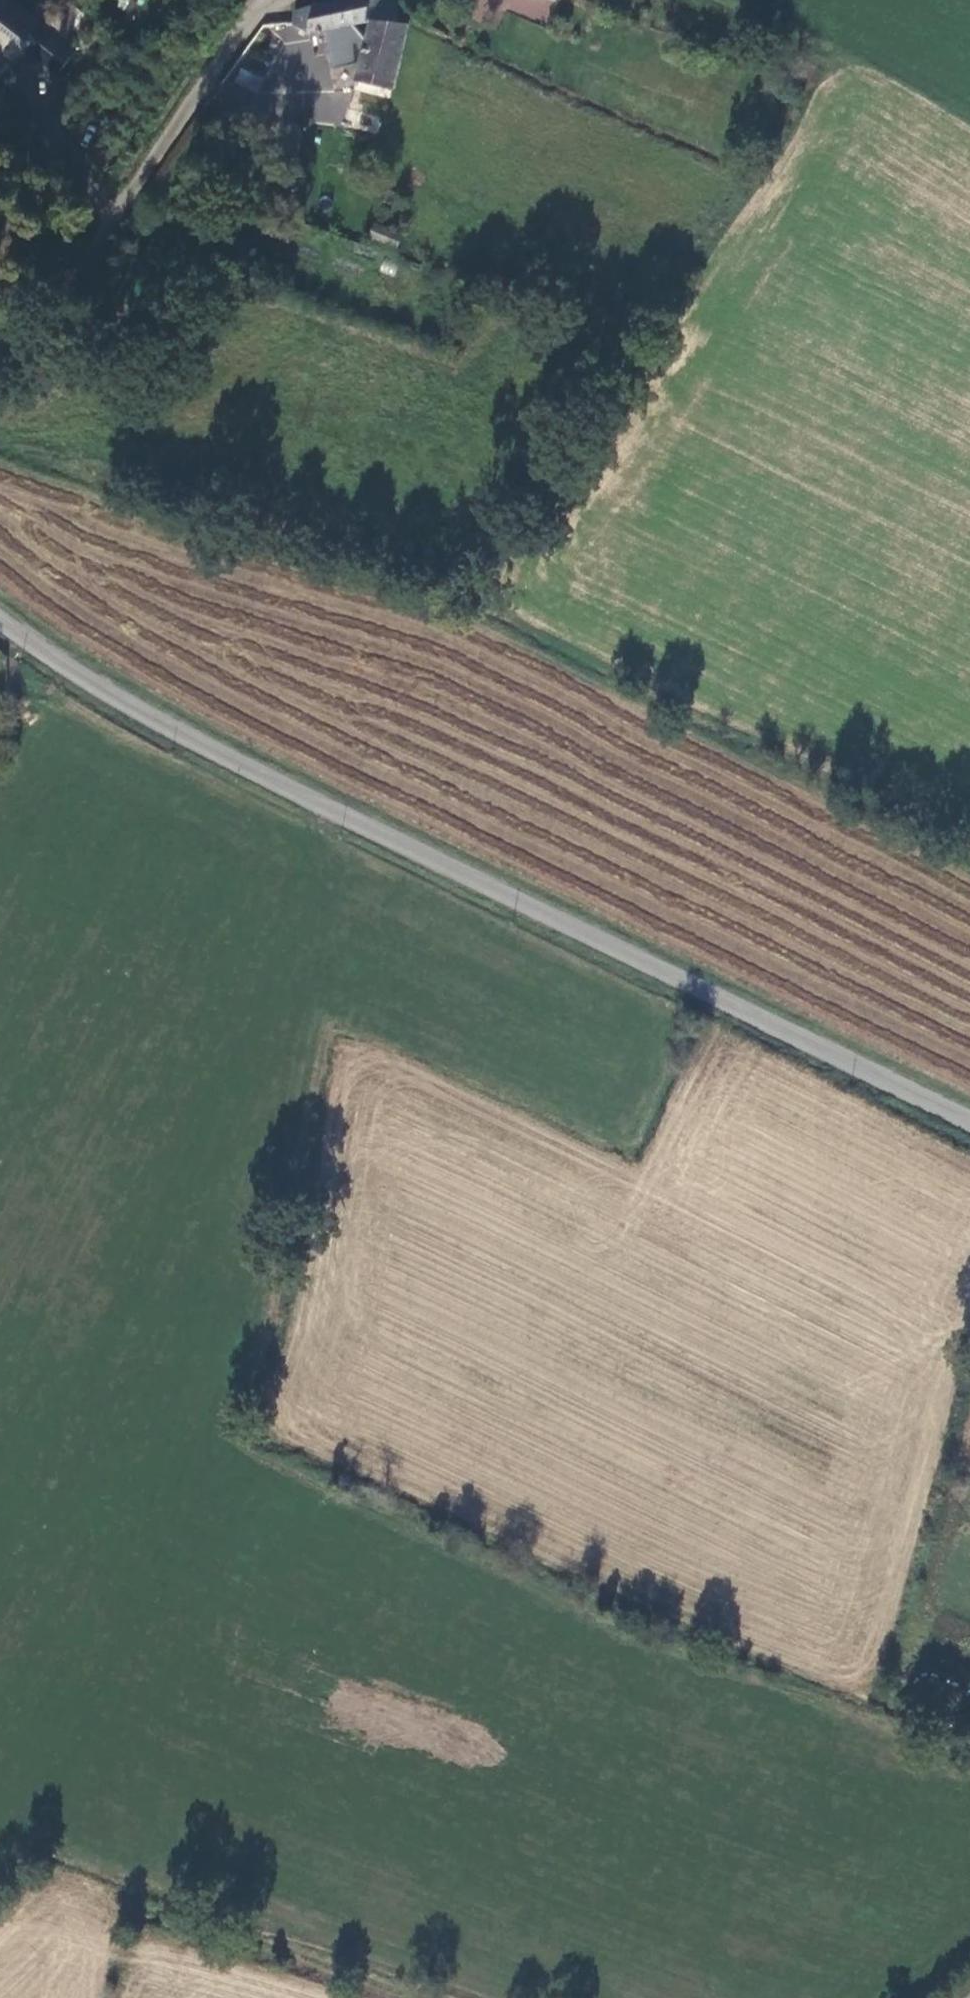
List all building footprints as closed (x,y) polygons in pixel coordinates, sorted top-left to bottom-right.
[(386,17),(383,4),(369,0),(347,0),(286,16),(283,29),(302,40),(362,28),(386,29),(386,17)] [(8,70),(16,61),(43,82),(63,58),(0,7),(0,64),(8,70)] [(396,29),(386,29),(362,28),(340,114),(342,114),(337,133),(368,141),(373,122),(375,122),(396,29)] [(220,85),(241,96),(260,66),(240,53),(220,85)] [(369,239),(397,244),(400,229),(372,223),(369,239)]
